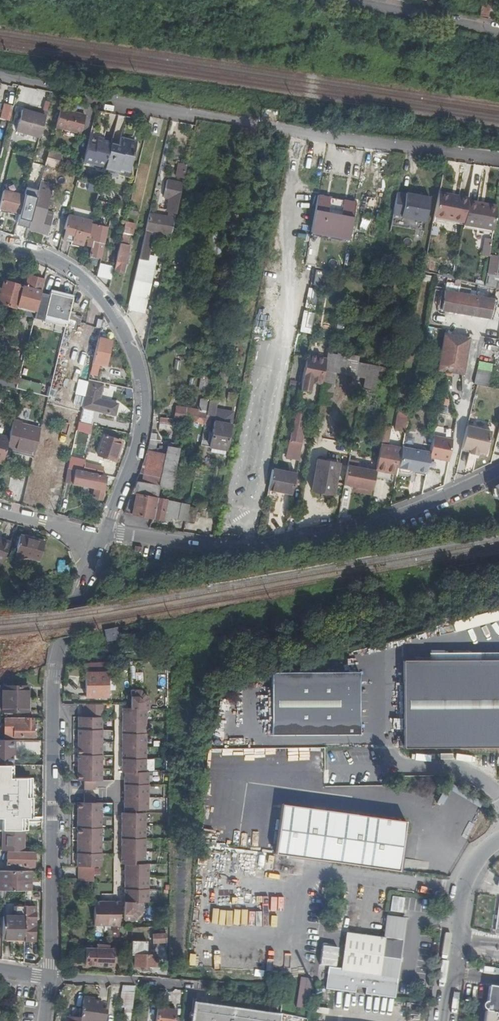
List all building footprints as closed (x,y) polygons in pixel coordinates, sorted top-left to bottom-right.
[(480,17),(488,19),(490,2),(482,1),(480,17)] [(57,128),(81,134),(86,117),(61,110),(57,128)] [(19,132),(41,138),(46,117),(24,112),(19,132)] [(119,148),(111,146),(106,168),(104,175),(117,178),(118,176),(128,178),(135,148),(131,147),(132,142),(121,139),(119,148)] [(111,146),(111,145),(97,142),(97,143),(89,141),(83,163),(106,168),(111,146)] [(60,163),(47,160),(46,166),(59,170),(60,163)] [(175,220),(187,165),(179,163),(175,184),(168,182),(166,192),(175,194),(174,196),(171,196),(168,210),(170,214),(169,219),(175,220)] [(76,189),(99,195),(101,188),(78,182),(76,189)] [(29,228),(28,231),(48,236),(53,218),(45,216),(46,212),(50,197),(51,197),(54,187),(41,183),(38,194),(35,204),(34,209),(29,228)] [(158,191),(155,190),(152,205),(159,207),(161,199),(160,199),(161,191),(158,191)] [(425,221),(429,195),(396,190),(393,216),(425,221)] [(0,206),(0,209),(19,215),(24,198),(4,191),(0,206)] [(438,212),(467,218),(471,199),(472,197),(472,196),(462,194),(461,196),(442,192),(438,212)] [(375,198),(367,197),(364,213),(372,214),(375,198)] [(472,197),(471,199),(498,205),(498,203),(472,197)] [(471,199),(467,218),(467,222),(495,227),(498,209),(498,205),(471,199)] [(22,206),(34,209),(35,204),(24,201),(22,206)] [(22,226),(29,228),(34,209),(22,206),(17,224),(18,225),(22,226)] [(128,218),(136,219),(138,211),(130,210),(128,218)] [(351,229),(354,214),(347,213),(344,228),(351,229)] [(173,228),(175,220),(169,219),(149,215),(148,223),(173,228)] [(86,236),(89,237),(91,226),(92,224),(68,217),(64,231),(66,232),(64,241),(83,246),(86,236)] [(213,219),(210,237),(219,239),(219,237),(222,221),(213,219)] [(495,227),(467,222),(466,225),(495,230),(495,227)] [(171,236),(173,228),(148,223),(139,260),(147,261),(154,232),(171,236)] [(115,271),(124,273),(130,247),(128,246),(130,238),(132,238),(134,227),(125,225),(115,271)] [(91,226),(89,237),(87,247),(92,248),(89,256),(100,259),(108,230),(91,226)] [(219,239),(216,256),(220,257),(224,238),(219,237),(219,239)] [(488,256),(492,238),(484,237),(481,254),(488,256)] [(498,284),(498,274),(496,274),(498,258),(489,256),(485,287),(498,290),(498,284)] [(157,274),(163,276),(165,265),(160,263),(157,274)] [(97,277),(111,279),(113,265),(98,264),(97,277)] [(37,313),(41,294),(45,281),(29,278),(26,288),(35,291),(35,293),(26,290),(22,289),(17,307),(37,313)] [(22,288),(4,283),(0,298),(0,305),(16,310),(17,307),(22,289),(22,288)] [(133,288),(128,311),(144,314),(149,292),(133,288)] [(306,308),(315,308),(315,288),(306,288),(306,308)] [(490,319),(494,301),(447,292),(443,310),(490,319)] [(35,320),(51,324),(59,296),(52,294),(51,297),(41,294),(37,313),(36,315),(35,320)] [(66,328),(68,319),(73,300),(59,296),(51,324),(66,328)] [(239,297),(230,296),(226,321),(234,322),(239,297)] [(310,332),(312,312),(302,310),(300,331),(310,332)] [(463,375),(469,339),(445,335),(439,371),(447,372),(446,375),(453,377),(453,373),(463,375)] [(111,343),(98,340),(92,367),(98,369),(100,365),(105,366),(108,356),(111,343)] [(358,358),(338,354),(337,356),(328,408),(329,408),(335,374),(354,378),(357,364),(358,358)] [(322,386),(318,406),(328,408),(337,356),(328,355),(327,361),(322,386)] [(307,370),(304,369),(300,392),(310,393),(312,384),(319,385),(324,360),(310,357),(307,370)] [(474,385),(477,386),(488,388),(493,366),(479,363),(474,385)] [(368,366),(357,364),(354,378),(366,380),(368,366)] [(368,366),(366,380),(363,391),(374,393),(378,373),(379,368),(368,366)] [(16,390),(18,383),(0,378),(0,385),(8,387),(16,390)] [(213,381),(204,379),(202,393),(211,394),(213,381)] [(18,383),(16,390),(21,391),(30,394),(32,387),(26,385),(18,383)] [(85,400),(82,409),(97,412),(99,404),(106,405),(104,414),(116,416),(119,405),(98,401),(102,386),(88,383),(85,400)] [(35,388),(34,395),(49,399),(50,392),(35,388)] [(209,403),(205,426),(204,427),(208,427),(208,424),(210,425),(212,415),(214,415),(216,403),(209,401),(209,403)] [(198,413),(195,429),(197,429),(198,425),(205,426),(209,403),(201,402),(199,413),(198,413)] [(97,412),(104,414),(106,405),(99,404),(97,412)] [(181,422),(184,423),(186,411),(177,409),(175,421),(177,421),(176,425),(180,426),(181,422)] [(186,411),(184,423),(187,424),(187,423),(191,424),(190,428),(195,429),(198,413),(186,411)] [(210,449),(213,449),(226,452),(233,414),(218,411),(216,423),(215,423),(210,449)] [(395,432),(405,434),(407,424),(408,415),(399,414),(395,432)] [(158,417),(158,430),(171,431),(172,417),(158,417)] [(295,417),(292,431),(303,433),(305,419),(295,417)] [(7,449),(19,453),(26,427),(18,425),(18,423),(14,421),(9,441),(7,449)] [(26,427),(19,453),(34,457),(41,432),(26,427)] [(467,427),(462,449),(471,450),(470,454),(477,456),(478,452),(487,454),(492,432),(467,427)] [(382,440),(388,441),(391,431),(384,429),(384,430),(382,439),(382,440)] [(292,431),(290,440),(301,442),(302,443),(303,433),(292,431)] [(99,457),(114,463),(121,443),(106,438),(99,457)] [(4,463),(7,449),(9,441),(3,439),(0,452),(0,462),(4,463)] [(287,459),(297,461),(301,444),(301,442),(290,440),(287,459)] [(377,466),(376,471),(394,475),(398,451),(386,449),(388,441),(382,440),(381,448),(377,466)] [(169,449),(168,449),(167,454),(177,456),(178,451),(174,450),(175,446),(170,445),(169,449)] [(412,474),(413,474),(418,453),(402,450),(398,470),(400,474),(408,476),(412,474)] [(142,476),(162,480),(166,456),(148,452),(143,466),(139,475),(142,476)] [(418,453),(413,474),(427,476),(431,456),(418,453)] [(177,456),(167,454),(166,456),(162,480),(160,488),(171,490),(177,456)] [(465,467),(471,470),(476,457),(470,454),(465,467)] [(318,462),(312,493),(333,497),(339,467),(318,462)] [(70,463),(69,469),(84,473),(85,466),(70,463)] [(348,463),(344,486),(353,487),(362,489),(365,472),(356,470),(357,465),(348,463)] [(88,474),(99,476),(102,476),(104,469),(90,466),(88,474)] [(272,472),(268,491),(291,495),(294,476),(272,472)] [(371,491),(372,491),(376,473),(365,472),(362,489),(371,491)] [(102,501),(108,478),(102,476),(99,476),(93,499),(102,501)] [(140,488),(159,492),(160,488),(162,480),(142,476),(140,488)] [(124,514),(154,520),(156,507),(158,500),(159,492),(140,488),(135,487),(124,514)] [(362,489),(353,487),(352,493),(370,496),(371,491),(362,489)] [(73,496),(64,494),(61,511),(69,513),(73,496)] [(168,502),(158,500),(156,507),(154,520),(165,522),(168,502)] [(180,505),(168,502),(165,522),(169,523),(170,519),(177,521),(180,505)] [(197,510),(189,508),(186,524),(194,525),(197,510)] [(47,539),(22,533),(21,536),(46,542),(47,539)] [(17,554),(41,560),(46,542),(21,536),(17,554)] [(3,563),(11,544),(0,539),(0,562),(3,563)] [(119,558),(132,560),(133,552),(121,550),(119,558)] [(117,641),(115,630),(105,632),(107,643),(117,641)] [(403,748),(498,747),(498,661),(402,661),(403,748)] [(270,736),(357,735),(357,673),(270,674),(270,736)] [(107,674),(86,675),(86,698),(107,698),(107,674)] [(28,687),(2,687),(2,713),(28,713),(28,687)] [(125,811),(131,811),(149,811),(149,774),(147,774),(147,709),(148,709),(148,700),(140,691),(130,691),(130,705),(138,705),(138,709),(130,709),(123,709),(123,716),(127,716),(127,728),(123,728),(122,741),(127,741),(127,753),(122,753),(123,767),(127,767),(127,773),(129,773),(129,780),(125,780),(125,793),(129,793),(129,804),(125,805),(125,811)] [(103,705),(84,705),(84,718),(78,718),(78,727),(78,740),(82,740),(82,749),(78,749),(78,762),(82,762),(82,774),(78,774),(78,781),(84,781),(84,790),(94,790),(95,790),(95,781),(102,781),(103,705)] [(33,719),(5,719),(5,737),(14,737),(14,739),(33,739),(33,719)] [(0,742),(0,767),(13,767),(13,752),(15,752),(15,742),(0,742)] [(95,803),(94,803),(89,803),(89,798),(94,799),(95,799),(95,795),(94,795),(84,795),(84,803),(78,803),(78,810),(82,810),(82,822),(78,822),(78,835),(82,835),(82,847),(77,847),(77,854),(82,854),(82,860),(77,860),(77,867),(94,867),(102,867),(102,803),(95,804),(95,803)] [(408,822),(282,805),(276,854),(401,872),(408,822)] [(125,905),(132,905),(132,920),(135,920),(144,911),(145,901),(149,901),(149,863),(146,863),(146,814),(131,814),(122,813),(122,820),(127,820),(127,833),(122,833),(122,846),(126,846),(126,858),(122,858),(122,864),(125,864),(125,870),(130,870),(130,882),(125,882),(125,894),(130,894),(130,901),(125,901),(125,905)] [(1,852),(23,852),(23,832),(2,832),(1,852)] [(34,868),(34,853),(7,853),(7,866),(24,867),(24,868),(34,868)] [(29,892),(29,872),(0,872),(0,892),(4,892),(25,892),(29,892)] [(402,913),(404,898),(391,897),(390,912),(402,913)] [(267,902),(268,927),(281,926),(280,901),(267,902)] [(101,903),(94,903),(94,927),(120,927),(120,903),(111,903),(111,907),(101,907),(101,903)] [(25,940),(25,943),(35,943),(35,907),(25,907),(25,918),(25,940)] [(217,923),(230,923),(231,909),(218,909),(217,923)] [(3,918),(2,940),(25,940),(25,918),(3,918)] [(385,918),(382,940),(345,935),(340,973),(397,980),(404,920),(385,918)] [(164,935),(154,936),(154,945),(167,944),(167,932),(164,932),(164,935)] [(132,948),(132,957),(135,957),(135,968),(143,968),(143,971),(150,971),(150,968),(157,968),(157,956),(147,956),(147,943),(132,943),(132,948)] [(111,947),(98,946),(98,950),(96,950),(86,950),(86,966),(96,966),(115,967),(115,950),(111,950),(111,947)] [(335,951),(323,949),(319,968),(332,970),(335,951)] [(489,986),(487,1002),(485,1002),(484,1003),(483,1004),(482,1006),(483,1008),(485,1010),(486,1010),(485,1020),(498,1020),(498,987),(489,986)] [(135,995),(123,993),(120,1008),(133,1010),(135,995)] [(81,1020),(106,1020),(107,1017),(100,1016),(100,1012),(102,1004),(93,1003),(94,1001),(84,999),(81,1020)] [(281,1020),(231,1014),(232,1007),(216,1005),(215,1012),(193,1009),(192,1020),(281,1020)] [(417,1013),(418,1006),(409,1005),(407,1016),(419,1018),(419,1013),(417,1013)] [(158,1010),(157,1020),(175,1020),(175,1019),(176,1012),(158,1010)] [(341,1014),(322,1011),(321,1020),(340,1020),(341,1014)]
